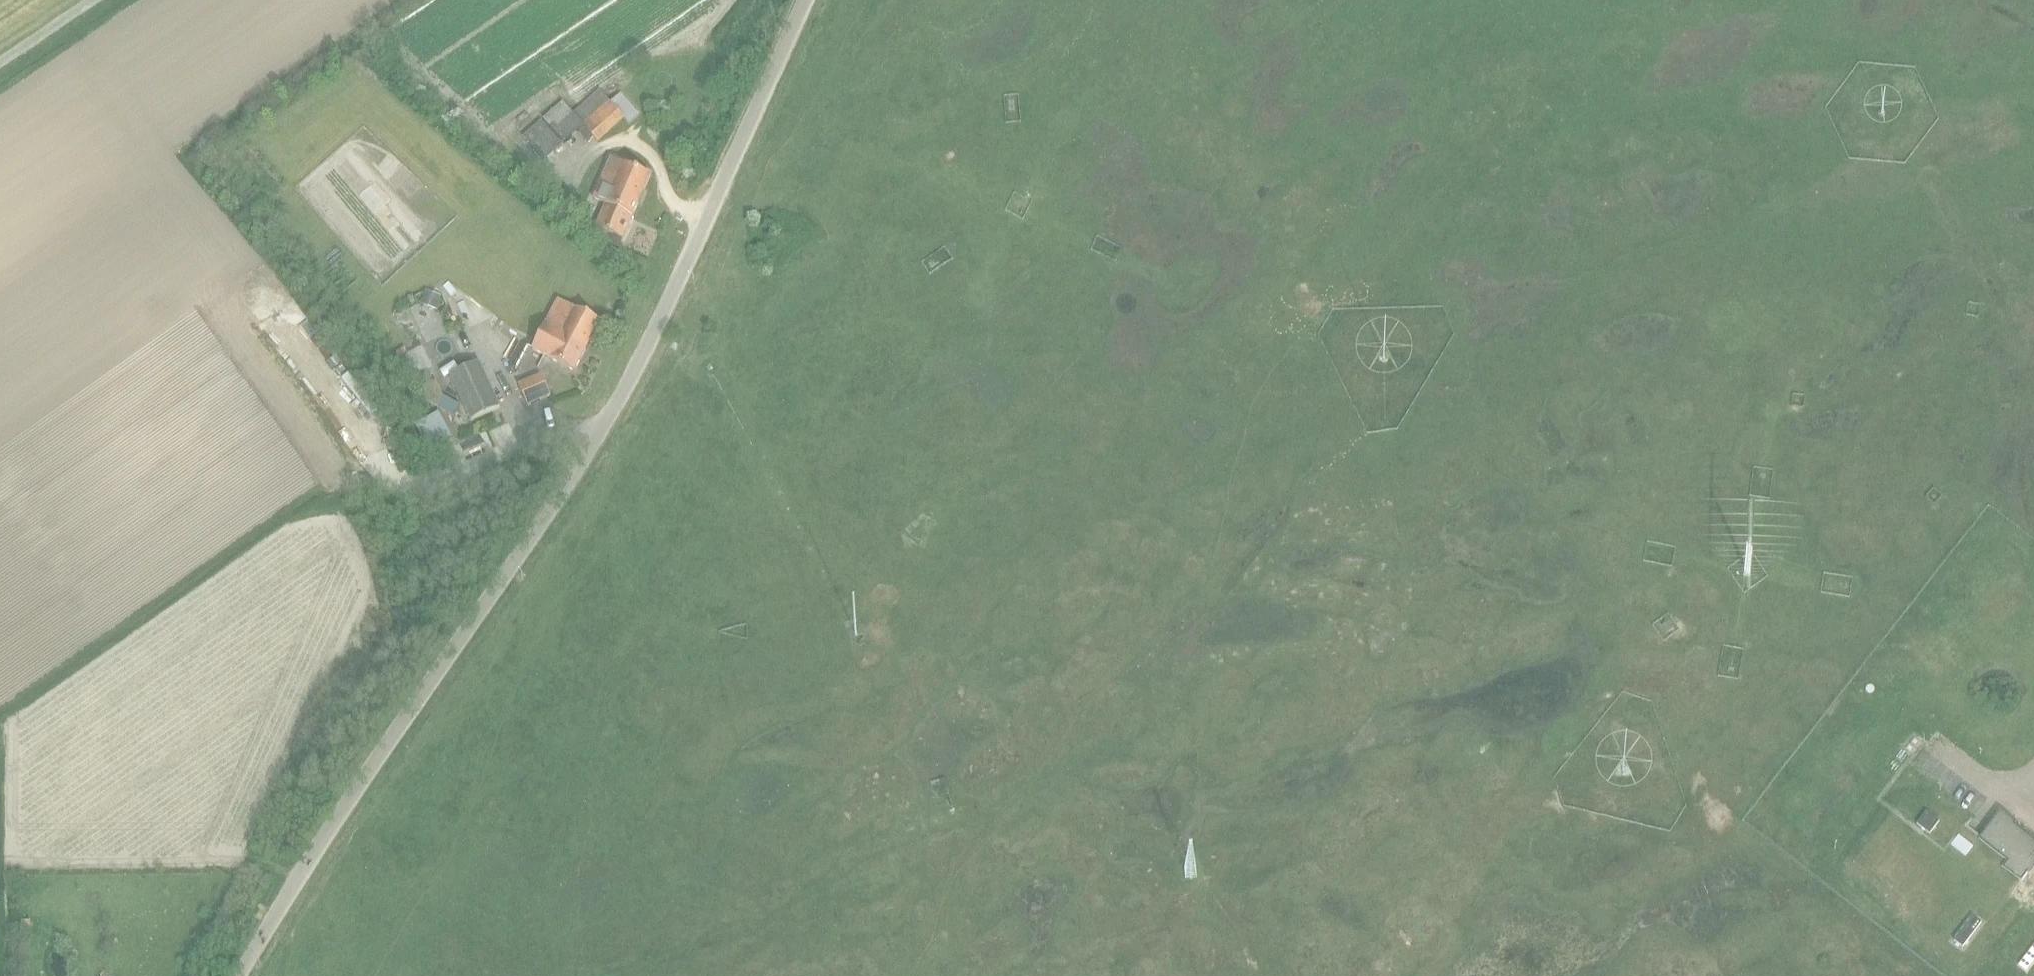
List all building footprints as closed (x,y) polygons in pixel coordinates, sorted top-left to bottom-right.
[(543,119),(564,142),(578,131),(588,141),(593,136),(597,141),(624,117),(611,102),(599,90),(573,113),(563,102),(543,119)] [(562,145),(541,121),(522,137),(543,161),(562,145)] [(593,199),(606,205),(596,228),(622,239),(650,176),(611,159),(593,199)] [(563,202),(558,211),(568,216),(572,207),(563,202)] [(426,291),(423,302),(436,307),(440,295),(426,291)] [(532,349),(574,371),(600,321),(559,299),(532,349)] [(405,347),(396,351),(400,358),(408,353),(405,347)] [(450,375),(471,420),(499,407),(479,362),(450,375)] [(427,370),(414,377),(420,388),(433,381),(427,370)] [(519,386),(528,406),(550,395),(541,375),(519,386)] [(437,405),(436,406),(453,415),(459,405),(443,396),(437,405)] [(415,425),(429,449),(453,438),(439,413),(415,425)] [(1846,851),(1925,915),(1917,925),(1960,959),(2033,867),(2033,842),(2000,816),(1981,840),(1965,828),(1972,819),(1928,786),(1887,792),(1846,851)] [(21,931),(31,931),(31,921),(22,920),(21,931)]
